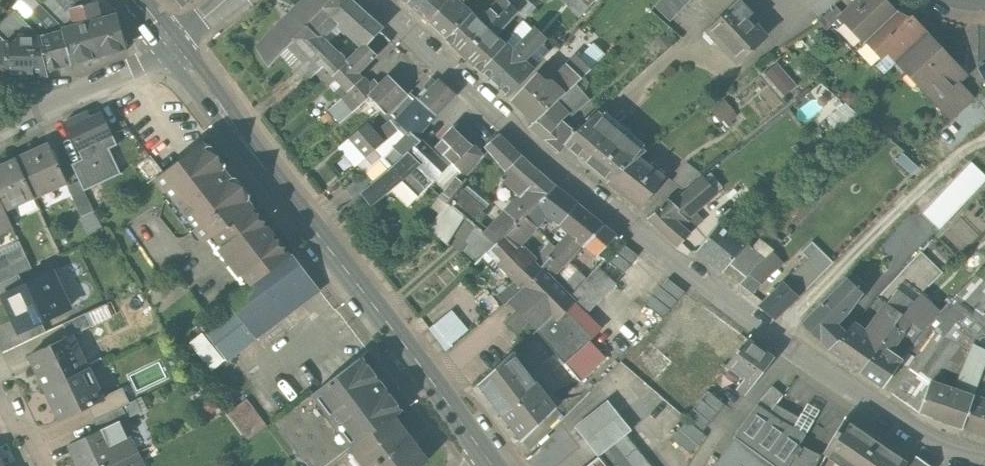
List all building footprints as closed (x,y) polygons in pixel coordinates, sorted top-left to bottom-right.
[(76,7),(69,0),(47,0),(44,3),(64,23),(74,21),(77,26),(62,30),(72,65),(99,57),(89,22),(88,23),(83,5),(76,7)] [(102,19),(97,2),(92,3),(89,0),(69,0),(76,7),(83,5),(88,23),(89,22),(99,57),(127,50),(118,15),(102,19)] [(255,47),(268,67),(281,53),(294,67),(307,54),(320,68),(322,65),(336,52),(321,38),(339,22),(364,45),(379,31),(381,28),(351,0),(302,0),(255,47)] [(412,7),(428,22),(449,0),(418,0),(412,7)] [(428,22),(447,39),(470,14),(459,4),(462,1),(467,1),(468,0),(449,0),(428,22)] [(447,39),(463,55),(510,4),(506,0),(499,0),(485,16),(481,22),(471,13),(470,14),(447,39)] [(463,55),(480,71),(505,44),(506,44),(494,33),(500,31),(517,11),(521,15),(531,3),(527,0),(514,0),(510,4),(463,55)] [(583,15),(588,7),(594,0),(568,0),(583,15)] [(655,5),(670,20),(690,0),(660,0),(655,5)] [(819,13),(836,0),(808,0),(819,13)] [(841,17),(865,43),(896,13),(884,0),(859,0),(844,14),(841,17)] [(735,5),(710,28),(719,38),(717,40),(739,63),(766,38),(747,17),(751,13),(741,2),(736,6),(735,5)] [(61,27),(39,4),(24,20),(39,35),(39,37),(47,70),(47,71),(72,65),(62,30),(61,27)] [(836,5),(818,22),(826,31),(841,17),(844,14),(836,5)] [(14,10),(0,23),(0,38),(5,42),(5,74),(33,74),(47,71),(47,70),(39,37),(39,35),(24,20),(14,10)] [(896,13),(865,43),(881,60),(889,53),(897,62),(927,34),(910,16),(904,22),(896,13)] [(533,30),(513,51),(506,44),(505,44),(480,71),(508,97),(535,66),(552,49),(533,30)] [(379,31),(364,45),(376,55),(390,41),(379,31)] [(927,34),(897,62),(935,102),(952,86),(953,86),(965,75),(927,34)] [(564,44),(556,52),(561,58),(569,49),(564,44)] [(347,62),(333,75),(322,65),(320,68),(315,72),(340,100),(342,98),(346,94),(345,92),(362,78),(358,74),(376,55),(364,45),(347,62)] [(336,52),(322,65),(333,75),(347,62),(336,52)] [(320,68),(307,54),(294,67),(307,80),(315,72),(320,68)] [(590,70),(575,56),(561,71),(576,84),(590,70)] [(785,95),(797,85),(779,61),(766,71),(785,95)] [(561,71),(550,83),(543,83),(534,75),(512,99),(536,121),(549,110),(576,84),(561,71)] [(390,78),(380,88),(375,83),(371,87),(362,78),(345,92),(346,94),(342,98),(348,106),(353,112),(364,104),(363,103),(368,99),(382,111),(385,116),(406,94),(390,78)] [(436,85),(432,80),(425,88),(426,89),(417,99),(435,117),(455,94),(440,81),(436,85)] [(952,86),(935,102),(952,120),(969,104),(953,86),(952,86)] [(409,96),(391,115),(396,120),(392,125),(396,131),(395,132),(401,139),(394,147),(403,155),(420,140),(417,137),(420,134),(435,117),(417,99),(414,101),(409,96)] [(340,100),(332,107),(338,115),(348,106),(342,98),(340,100)] [(830,115),(839,128),(858,114),(849,102),(830,115)] [(575,132),(549,110),(536,121),(530,127),(559,152),(565,146),(575,132)] [(598,112),(575,132),(565,146),(607,181),(637,158),(646,151),(598,112)] [(101,113),(85,121),(82,115),(65,122),(77,150),(111,135),(101,113)] [(368,123),(350,137),(362,151),(367,156),(375,150),(384,142),(368,123)] [(481,156),(452,130),(435,148),(450,163),(465,176),(474,163),(481,156)] [(384,142),(375,150),(383,159),(394,147),(401,139),(395,132),(384,142)] [(435,148),(420,134),(417,137),(420,140),(403,155),(390,167),(390,168),(369,186),(376,196),(415,166),(432,182),(450,163),(435,148)] [(111,135),(77,150),(84,165),(94,186),(119,175),(108,150),(116,146),(111,135)] [(522,157),(499,135),(487,146),(505,172),(522,157)] [(249,207),(200,144),(156,177),(205,241),(208,239),(249,207)] [(49,146),(16,161),(34,199),(67,184),(49,146)] [(394,147),(383,159),(390,168),(390,167),(403,155),(394,147)] [(362,151),(346,165),(350,170),(367,156),(362,151)] [(554,187),(522,157),(505,172),(500,177),(519,196),(484,233),(495,244),(524,217),(554,187)] [(637,158),(607,181),(641,208),(664,179),(637,158)] [(923,210),(941,227),(984,183),(984,170),(974,159),(923,210)] [(0,168),(0,202),(5,213),(34,199),(16,161),(0,168)] [(686,164),(672,182),(681,190),(701,175),(686,164)] [(84,165),(73,170),(80,185),(83,191),(94,186),(84,165)] [(455,178),(443,195),(449,199),(461,182),(455,178)] [(703,180),(673,204),(687,218),(709,200),(708,199),(714,193),(703,180)] [(80,185),(68,190),(81,219),(93,214),(83,191),(80,185)] [(369,186),(360,193),(367,203),(376,196),(369,186)] [(559,225),(577,204),(554,187),(524,217),(535,228),(548,215),(559,225)] [(427,226),(448,241),(467,215),(445,200),(427,226)] [(669,200),(648,218),(678,246),(690,234),(683,227),(689,220),(687,218),(673,204),(669,200)] [(12,228),(5,213),(0,202),(0,234),(12,228)] [(615,236),(577,204),(559,225),(563,229),(568,234),(554,248),(546,256),(548,258),(545,262),(540,268),(551,278),(581,245),(584,248),(587,245),(597,255),(615,236)] [(355,215),(346,205),(337,213),(345,223),(355,215)] [(288,257),(249,207),(208,239),(246,289),(288,257)] [(495,244),(487,252),(505,270),(523,252),(517,246),(535,228),(524,217),(495,244)] [(720,223),(697,252),(723,272),(729,264),(746,243),(720,223)] [(563,229),(549,244),(554,248),(568,234),(563,229)] [(746,243),(729,264),(747,277),(762,261),(772,253),(758,242),(753,249),(746,243)] [(810,259),(759,306),(774,318),(823,274),(836,263),(812,242),(804,252),(810,259)] [(549,244),(538,255),(545,262),(548,258),(546,256),(554,248),(549,244)] [(0,257),(0,271),(15,264),(26,258),(21,247),(0,257)] [(533,261),(523,252),(505,270),(523,288),(540,268),(545,262),(538,255),(533,261)] [(772,253),(762,261),(771,270),(781,260),(773,253),(772,253)] [(921,253),(878,298),(887,304),(886,304),(901,315),(906,307),(911,302),(942,272),(921,253)] [(246,289),(229,302),(230,303),(201,326),(215,343),(211,346),(215,352),(219,349),(228,360),(258,339),(257,337),(320,291),(292,255),(288,257),(246,289)] [(31,269),(26,258),(15,264),(21,274),(31,269)] [(747,277),(739,285),(752,295),(762,284),(759,281),(771,270),(762,261),(747,277)] [(0,271),(0,284),(18,275),(21,274),(15,264),(0,271)] [(540,268),(523,288),(508,300),(517,310),(507,320),(518,331),(528,321),(537,329),(551,316),(557,321),(567,311),(575,303),(568,297),(560,288),(551,278),(540,268)] [(578,270),(560,288),(568,297),(587,278),(578,270)] [(24,286),(2,297),(19,333),(40,322),(70,308),(52,272),(24,286)] [(2,297),(24,286),(18,275),(0,284),(0,293),(2,297)] [(849,275),(802,321),(820,339),(821,338),(831,348),(847,330),(837,320),(847,310),(863,290),(849,275)] [(977,275),(928,323),(910,349),(921,356),(928,360),(944,338),(967,353),(973,346),(984,334),(984,283),(977,275)] [(647,304),(664,317),(687,289),(670,276),(647,304)] [(901,315),(880,344),(894,354),(894,348),(916,315),(912,313),(917,308),(911,302),(906,307),(901,315)] [(866,332),(853,324),(847,330),(831,348),(828,350),(861,372),(880,344),(901,315),(886,304),(866,332)] [(446,348),(470,329),(454,308),(429,327),(446,348)] [(567,311),(557,321),(551,316),(537,329),(580,380),(605,358),(589,341),(593,337),(567,311)] [(84,315),(62,326),(68,338),(90,327),(84,315)] [(40,322),(19,333),(24,343),(46,333),(40,322)] [(66,338),(29,356),(45,389),(82,371),(66,338)] [(748,339),(725,367),(726,368),(728,366),(744,379),(737,387),(744,393),(772,359),(748,339)] [(880,344),(861,372),(882,387),(902,359),(894,354),(880,344)] [(973,346),(967,353),(966,354),(970,356),(984,362),(984,352),(973,346)] [(902,359),(882,387),(894,395),(921,356),(910,349),(902,359)] [(512,352),(479,382),(522,438),(555,407),(512,352)] [(930,382),(919,412),(937,421),(963,429),(974,397),(973,397),(984,364),(984,362),(970,356),(962,378),(964,379),(959,392),(930,382)] [(361,358),(313,394),(353,447),(393,417),(400,411),(361,358)] [(982,400),(983,396),(984,395),(984,364),(973,397),(974,397),(963,429),(984,437),(984,401),(982,400)] [(82,371),(45,389),(61,422),(91,407),(101,402),(100,399),(86,370),(82,371)] [(772,387),(757,405),(769,413),(775,405),(783,396),(772,387)] [(121,389),(100,399),(101,402),(91,407),(97,419),(121,407),(128,404),(121,389)] [(709,391),(686,418),(703,432),(725,405),(709,391)] [(313,394),(274,423),(307,465),(328,465),(352,448),(353,447),(313,394)] [(575,425),(598,455),(600,454),(610,465),(649,465),(624,435),(632,429),(608,399),(575,425)] [(248,400),(229,414),(249,440),(268,426),(248,400)] [(757,405),(734,437),(774,465),(788,465),(799,445),(811,422),(801,416),(799,418),(775,405),(769,413),(757,405)] [(97,419),(95,420),(100,432),(122,421),(123,423),(128,421),(121,407),(97,419)] [(352,448),(365,465),(422,465),(428,462),(393,417),(353,447),(352,448)] [(688,420),(672,439),(689,454),(705,435),(688,420)] [(97,433),(99,437),(96,439),(94,437),(91,437),(90,438),(88,440),(87,443),(90,449),(76,456),(81,465),(83,465),(84,465),(109,465),(128,457),(133,455),(126,439),(129,437),(123,423),(122,421),(100,432),(97,433)] [(824,456),(840,465),(907,465),(908,465),(844,421),(824,456)] [(799,445),(788,465),(815,465),(820,457),(799,445)] [(109,465),(133,465),(128,457),(109,465)]
